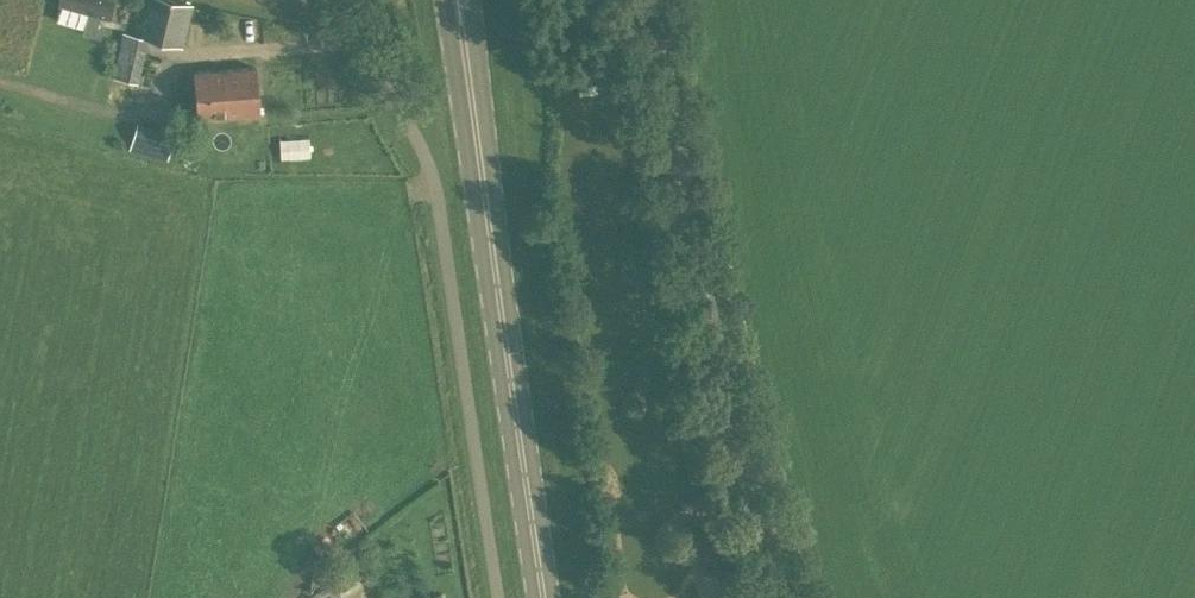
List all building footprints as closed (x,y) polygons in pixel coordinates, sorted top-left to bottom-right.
[(115,0),(60,0),(59,3),(88,12),(83,32),(100,37),(102,28),(96,26),(99,15),(110,18),(115,0)] [(148,37),(183,45),(192,2),(182,0),(146,0),(138,35),(123,32),(112,75),(138,81),(148,37)] [(197,117),(259,112),(256,65),(194,70),(197,117)] [(136,149),(169,157),(175,132),(143,124),(136,149)]
